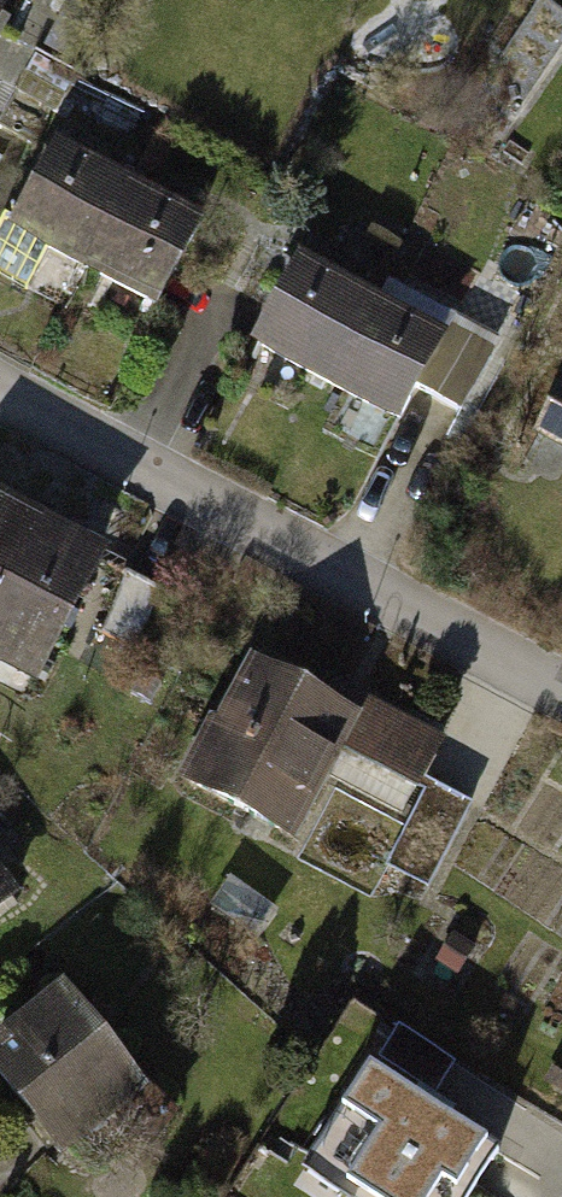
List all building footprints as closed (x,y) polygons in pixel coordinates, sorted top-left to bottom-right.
[(23,0),(0,0),(0,40),(23,0)] [(16,252),(87,287),(128,205),(56,169),(16,252)] [(87,287),(159,322),(200,240),(128,205),(87,287)] [(256,359),(329,396),(374,309),(301,272),(256,359)] [(329,396),(402,434),(447,347),(374,309),(329,396)] [(542,442),(561,452),(561,404),(542,442)] [(0,517),(0,622),(43,539),(0,517)] [(43,539),(0,622),(0,672),(42,694),(106,572),(43,539)] [(254,670),(191,789),(297,845),(360,726),(254,670)] [(434,774),(390,858),(436,882),(479,798),(434,774)] [(16,909),(0,887),(0,921),(16,909)] [(150,1094),(74,994),(0,1050),(0,1065),(69,1155),(150,1094)] [(349,1196),(475,1196),(506,1150),(378,1067),(309,1171),(349,1196)]
